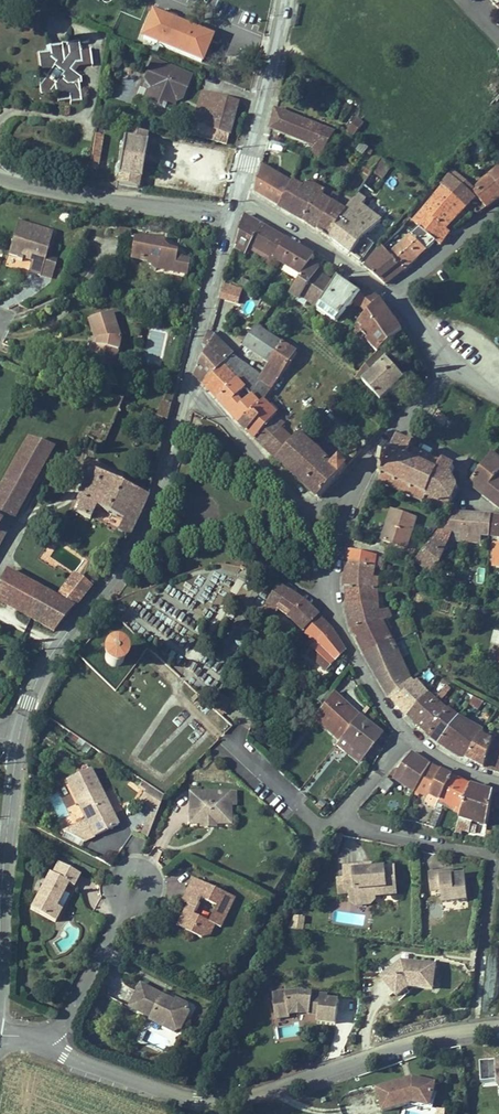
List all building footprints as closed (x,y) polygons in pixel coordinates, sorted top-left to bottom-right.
[(152,15),(141,42),(202,67),(213,40),(152,15)] [(36,59),(39,85),(36,87),(38,101),(54,99),(55,108),(67,106),(68,109),(79,108),(77,89),(80,89),(79,83),(67,76),(73,68),(79,68),(77,48),(47,52),(48,58),(36,59)] [(192,79),(151,63),(144,80),(155,91),(154,95),(150,104),(172,113),(176,102),(173,99),(175,95),(184,99),(192,79)] [(132,101),(133,79),(120,78),(119,100),(132,101)] [(144,102),(150,104),(154,95),(148,93),(144,102)] [(229,138),(239,105),(201,94),(191,127),(195,128),(228,137),(229,138)] [(273,119),(269,133),(312,151),(309,158),(320,162),(335,136),(275,111),(273,119)] [(355,122),(350,129),(357,134),(362,127),(355,122)] [(357,134),(350,129),(347,133),(354,138),(357,134)] [(96,139),(89,173),(96,174),(103,140),(96,139)] [(126,143),(124,143),(116,189),(141,193),(148,147),(126,143)] [(361,160),(368,152),(361,146),(354,155),(361,160)] [(479,147),(470,157),(475,162),(485,153),(479,147)] [(381,161),(362,189),(373,196),(392,168),(381,161)] [(293,183),(263,165),(257,183),(255,193),(266,201),(280,210),(293,183)] [(485,177),(498,194),(498,167),(485,177)] [(451,170),(418,210),(446,234),(454,225),(471,207),(476,202),(473,199),(474,193),(466,186),(451,170)] [(466,186),(474,193),(473,199),(476,202),(486,213),(498,204),(498,194),(485,177),(482,173),(466,186)] [(304,190),(293,183),(280,210),(297,221),(331,243),(347,214),(323,199),(327,192),(308,182),(304,190)] [(357,197),(347,214),(331,243),(332,245),(351,260),(365,242),(382,224),(362,208),(366,203),(357,197)] [(446,234),(418,210),(408,222),(418,231),(435,246),(440,250),(445,244),(450,237),(446,234)] [(243,216),(233,252),(245,259),(249,252),(272,265),(287,242),(265,229),(243,216)] [(45,258),(51,235),(25,228),(22,239),(13,236),(7,258),(16,260),(15,262),(21,264),(21,262),(25,263),(26,256),(33,258),(28,274),(40,277),(45,258)] [(418,231),(387,255),(402,273),(419,260),(435,246),(418,231)] [(131,260),(135,242),(120,239),(116,257),(131,260)] [(155,271),(186,277),(189,264),(175,261),(175,256),(161,253),(162,248),(157,244),(154,243),(150,243),(146,244),(135,242),(131,260),(131,261),(156,266),(155,271)] [(272,265),(298,282),(311,264),(314,259),(298,249),(287,242),(272,265)] [(387,255),(381,248),(362,269),(374,278),(385,287),(404,275),(402,273),(387,255)] [(45,258),(40,277),(51,280),(57,261),(45,258)] [(298,282),(286,300),(296,306),(297,303),(304,308),(306,304),(317,311),(335,285),(326,279),(318,274),(320,271),(311,264),(298,282)] [(239,304),(244,288),(224,282),(219,298),(239,304)] [(348,291),(337,282),(335,285),(317,311),(314,315),(335,329),(352,308),(359,299),(348,291)] [(382,304),(366,291),(359,299),(352,308),(367,318),(380,305),(382,304)] [(386,313),(380,305),(367,318),(351,333),(375,360),(378,358),(401,335),(386,313)] [(115,370),(120,341),(110,314),(87,322),(94,343),(97,343),(96,349),(93,348),(90,366),(115,370)] [(266,402),(299,356),(259,330),(243,351),(269,368),(263,377),(234,357),(226,366),(238,382),(261,407),(266,402)] [(234,357),(236,356),(217,337),(206,332),(194,376),(200,383),(204,389),(206,388),(226,366),(234,357)] [(353,381),(379,409),(403,388),(378,358),(375,360),(353,381)] [(219,403),(238,382),(226,366),(206,388),(219,403)] [(238,382),(219,403),(228,415),(240,429),(261,407),(238,382)] [(163,393),(157,413),(166,416),(174,392),(168,390),(166,394),(163,393)] [(278,419),(280,417),(266,402),(261,407),(240,429),(246,434),(255,443),(278,419)] [(286,427),(278,419),(255,443),(263,451),(283,431),(286,427)] [(297,443),(283,431),(263,451),(264,451),(277,465),(297,443)] [(334,470),(301,439),(297,443),(277,465),(307,494),(319,505),(350,472),(340,464),(334,470)] [(28,441),(0,490),(0,535),(5,537),(52,455),(28,441)] [(414,448),(399,442),(393,455),(391,454),(382,477),(385,478),(383,480),(385,481),(383,486),(451,514),(457,500),(454,497),(458,490),(461,490),(461,487),(457,487),(453,480),(457,469),(445,463),(443,465),(413,452),(414,448)] [(469,486),(498,508),(498,463),(490,457),(480,471),(469,486)] [(126,545),(146,502),(87,475),(72,507),(77,510),(71,521),(87,528),(93,516),(120,529),(115,540),(126,545)] [(391,513),(382,543),(407,552),(417,522),(391,513)] [(492,537),(494,519),(455,516),(418,562),(435,576),(446,562),(454,543),(484,545),(484,537),(492,537)] [(181,540),(179,529),(167,531),(168,542),(181,540)] [(345,565),(375,571),(377,561),(348,552),(345,565)] [(342,590),(372,593),(375,571),(345,565),(344,571),(342,590)] [(91,591),(70,577),(53,600),(3,575),(0,581),(0,610),(51,639),(91,591)] [(207,588),(185,587),(184,594),(196,595),(195,605),(205,605),(207,588)] [(277,587),(267,606),(287,619),(285,621),(303,636),(319,617),(310,609),(303,603),(288,592),(277,587)] [(378,615),(378,593),(372,593),(342,590),(344,605),(346,624),(378,615)] [(124,613),(158,636),(166,623),(170,626),(177,617),(183,620),(186,615),(164,601),(154,616),(132,601),(124,613)] [(378,615),(346,624),(355,642),(358,648),(388,635),(383,626),(392,621),(388,613),(378,615)] [(319,617),(303,636),(309,643),(306,646),(310,650),(306,654),(327,677),(332,672),(330,671),(346,653),(331,630),(326,625),(319,617)] [(393,644),(388,635),(358,648),(364,658),(393,644)] [(393,644),(364,658),(370,670),(399,656),(393,644)] [(108,650),(106,652),(104,654),(103,657),(103,661),(105,664),(107,666),(110,668),(113,668),(116,668),(119,666),(121,664),(122,661),(123,658),(122,655),(120,652),(118,650),(115,649),(112,649),(108,650)] [(399,656),(370,670),(373,674),(388,702),(411,682),(399,656)] [(413,680),(411,682),(388,702),(391,705),(398,713),(409,724),(431,699),(413,680)] [(212,709),(225,714),(231,699),(218,694),(212,709)] [(356,718),(332,696),(330,698),(354,721),(356,718)] [(475,716),(486,702),(474,697),(465,709),(475,716)] [(330,698),(317,719),(341,741),(354,721),(330,698)] [(445,712),(431,699),(409,724),(419,734),(425,739),(445,712)] [(458,721),(445,712),(425,739),(431,744),(438,748),(458,721)] [(341,741),(340,742),(362,758),(378,737),(356,718),(354,721),(341,741)] [(317,719),(315,722),(339,744),(340,742),(341,741),(317,719)] [(472,729),(458,721),(438,748),(446,754),(454,759),(472,729)] [(483,735),(472,729),(454,759),(460,763),(466,766),(481,740),(483,735)] [(492,746),(481,740),(466,766),(472,769),(483,774),(484,771),(492,746)] [(362,758),(340,742),(339,744),(336,748),(357,764),(362,758)] [(492,746),(484,771),(498,775),(498,770),(498,748),(492,746)] [(389,774),(414,793),(423,782),(433,768),(421,759),(413,752),(396,771),(394,768),(389,774)] [(433,768),(423,782),(433,787),(441,775),(437,772),(433,768)] [(90,771),(66,783),(86,822),(63,834),(83,845),(117,827),(105,802),(102,803),(100,798),(102,797),(90,771)] [(441,775),(433,787),(431,799),(441,802),(450,782),(441,775)] [(450,782),(441,802),(440,803),(464,808),(466,799),(470,800),(471,794),(472,789),(461,786),(450,782)] [(387,783),(379,790),(385,796),(393,788),(387,783)] [(163,798),(148,788),(138,803),(150,811),(141,836),(147,839),(163,798)] [(189,794),(190,826),(201,826),(200,822),(214,822),(214,826),(230,826),(230,806),(227,806),(227,794),(189,794)] [(468,809),(466,815),(480,820),(482,796),(471,794),(470,800),(468,809)] [(482,796),(480,820),(495,825),(494,808),(493,798),(482,796)] [(435,827),(439,828),(443,807),(440,806),(438,815),(435,827)] [(429,826),(435,827),(438,815),(432,814),(429,826)] [(475,827),(464,825),(463,833),(474,836),(475,827)] [(75,890),(81,878),(59,866),(53,878),(50,876),(32,912),(57,925),(63,913),(58,910),(70,887),(75,890)] [(388,897),(387,886),(397,885),(396,870),(373,871),(366,872),(365,866),(344,868),(345,879),(337,879),(339,898),(353,897),(354,905),(360,910),(371,909),(376,904),(375,898),(388,897)] [(468,907),(465,875),(454,876),(450,877),(450,872),(430,874),(432,895),(441,894),(443,910),(468,907)] [(222,928),(236,898),(195,879),(190,889),(199,893),(192,907),(189,905),(183,917),(188,919),(186,923),(190,925),(187,931),(202,939),(211,935),(216,926),(222,928)] [(398,896),(397,885),(387,886),(388,897),(398,896)] [(192,907),(199,893),(190,889),(184,903),(189,905),(192,907)] [(187,931),(190,925),(186,923),(188,919),(183,917),(178,928),(187,931)] [(305,934),(307,919),(293,917),(291,932),(305,934)] [(432,994),(435,971),(411,968),(410,973),(406,972),(401,967),(383,981),(396,997),(404,991),(410,991),(432,994)] [(167,997),(142,985),(131,1008),(153,1019),(150,1026),(163,1032),(165,1027),(176,1032),(186,1024),(192,1012),(189,1004),(179,999),(177,1000),(175,1004),(166,999),(167,997)] [(404,996),(410,991),(404,991),(396,997),(398,1000),(404,996)] [(287,1000),(286,995),(286,993),(273,995),(274,1002),(287,1000)] [(333,1025),(336,1003),(325,1001),(326,998),(295,994),(286,995),(287,1000),(274,1002),(276,1020),(290,1019),(290,1016),(299,1015),(308,1016),(309,1013),(317,1015),(316,1023),(333,1025)] [(182,1033),(186,1024),(176,1032),(165,1027),(163,1032),(174,1037),(182,1033)] [(482,1063),(483,1086),(498,1085),(498,1091),(498,1062),(482,1063)] [(438,1087),(415,1080),(415,1084),(409,1085),(407,1082),(376,1091),(382,1113),(396,1113),(414,1108),(433,1112),(438,1087)]
